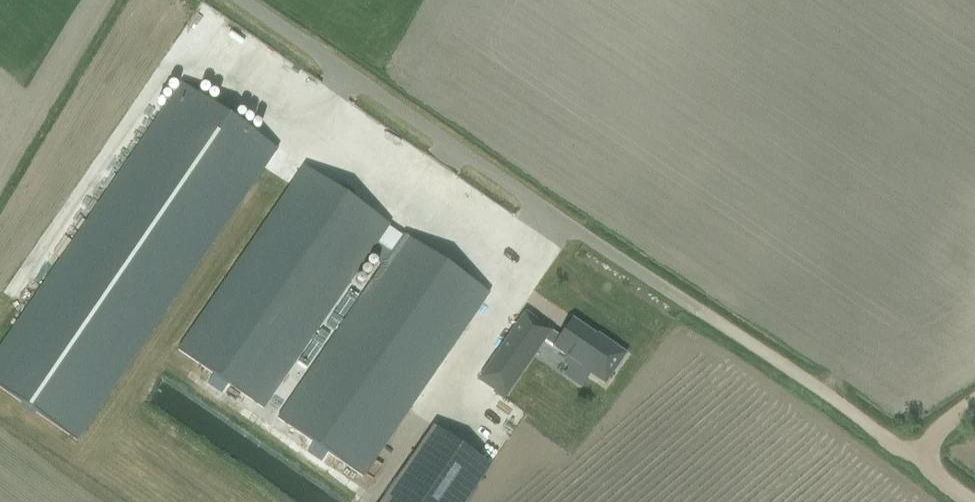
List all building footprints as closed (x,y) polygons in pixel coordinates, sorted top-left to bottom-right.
[(0,347),(0,390),(75,442),(276,149),(181,84),(0,347)] [(177,351),(262,409),(377,243),(391,253),(402,237),(388,227),(388,226),(303,168),(177,351)] [(488,295),(402,236),(402,237),(391,253),(277,419),(362,478),(488,295)] [(559,337),(524,313),(479,379),(495,389),(493,392),(504,399),(544,342),(567,358),(567,360),(604,385),(625,355),(596,335),(595,336),(571,320),(559,337)] [(382,501),(464,501),(489,466),(433,427),(382,501)]
